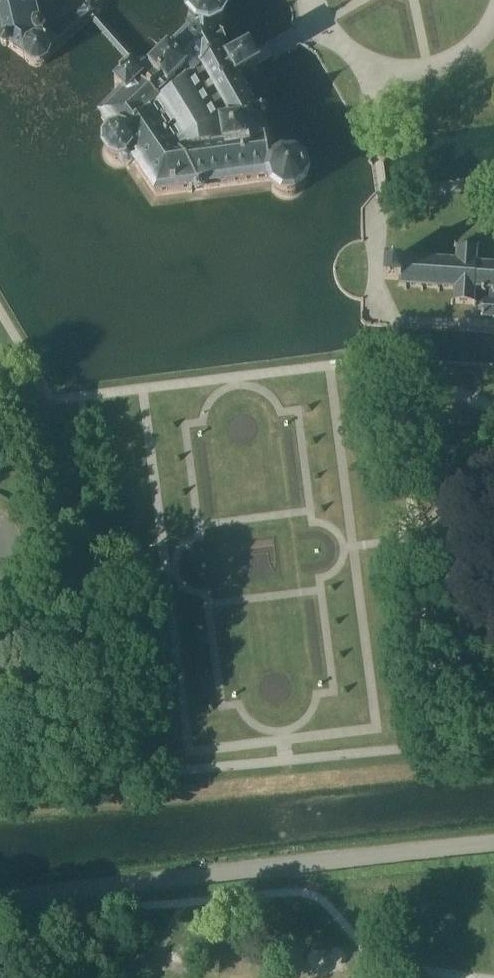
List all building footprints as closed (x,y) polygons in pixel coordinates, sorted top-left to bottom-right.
[(30,67),(32,68),(34,69),(36,69),(38,69),(40,68),(42,67),(44,66),(45,65),(46,63),(46,62),(47,60),(47,58),(66,42),(84,26),(87,24),(93,19),(99,14),(98,13),(90,3),(84,9),(78,14),(80,16),(49,43),(47,42),(45,41),(43,39),(39,38),(42,35),(40,33),(44,32),(43,25),(38,22),(36,23),(30,0),(0,0),(0,24),(3,38),(4,40),(1,42),(0,45),(2,48),(6,49),(9,47),(24,59),(24,61),(25,63),(26,64),(28,66),(30,67)] [(121,96),(98,120),(110,137),(109,138),(102,146),(102,157),(108,166),(118,169),(120,169),(120,170),(122,171),(123,172),(124,172),(126,173),(127,173),(130,172),(134,170),(154,199),(192,194),(192,195),(194,195),(197,198),(202,198),(204,193),(205,193),(266,185),(269,194),(280,203),(294,203),(305,194),(310,182),(305,168),(294,160),(280,160),(273,165),(269,139),(266,140),(263,126),(265,125),(266,121),(264,117),(260,116),(259,117),(240,82),(259,72),(253,62),(249,53),(234,61),(230,54),(224,54),(226,53),(219,41),(217,42),(214,36),(221,32),(228,20),(226,7),(220,0),(191,0),(189,3),(188,4),(187,4),(187,5),(186,6),(186,7),(185,8),(186,9),(184,12),(186,25),(189,28),(191,30),(186,35),(187,37),(165,59),(166,60),(154,72),(148,78),(143,83),(141,85),(130,74),(114,89),(121,96)] [(148,78),(154,72),(99,14),(93,19),(87,24),(143,83),(148,78)] [(384,263),(384,271),(383,280),(398,281),(398,287),(404,287),(403,290),(406,291),(406,287),(420,288),(420,292),(422,292),(423,289),(437,290),(436,293),(439,293),(439,290),(453,291),(452,302),(450,304),(452,306),(454,304),(472,305),(474,308),(476,306),(474,304),(482,304),(482,314),(479,317),(481,318),(483,316),(492,316),(492,318),(493,318),(493,316),(493,265),(487,265),(487,262),(484,262),(484,265),(476,264),(476,251),(479,249),(477,247),(475,249),(457,248),(455,246),(453,247),(455,250),(455,261),(441,260),(441,257),(439,257),(438,260),(424,259),(425,256),(422,256),(422,259),(408,258),(408,255),(406,255),(405,258),(399,258),(399,264),(384,263)]
